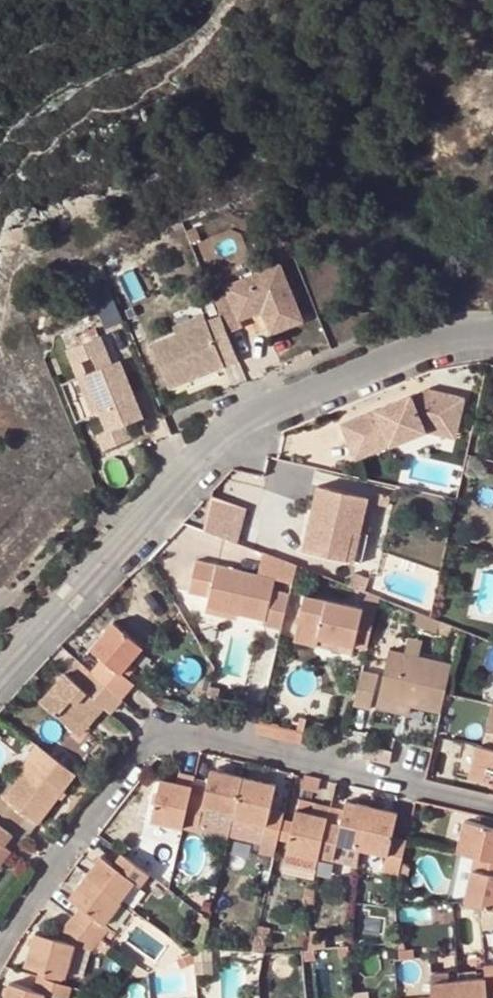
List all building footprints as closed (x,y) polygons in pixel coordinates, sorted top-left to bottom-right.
[(220,314),(227,330),(239,325),(237,318),(259,309),(268,331),(301,318),(277,260),(222,283),(229,299),(216,304),(220,314)] [(173,323),(176,331),(205,320),(202,311),(173,323)] [(168,386),(187,378),(214,366),(238,357),(227,330),(220,314),(205,320),(176,331),(150,341),(168,386)] [(97,336),(94,329),(81,334),(84,341),(97,336)] [(93,356),(95,361),(108,356),(100,335),(97,336),(84,341),(66,349),(72,365),(79,362),(93,356)] [(296,361),(312,354),(310,348),(293,355),(296,361)] [(108,356),(95,361),(97,368),(111,363),(108,356)] [(142,417),(119,360),(111,363),(97,368),(83,374),(99,412),(106,430),(107,432),(125,424),(142,417)] [(83,374),(79,362),(72,365),(92,415),(99,412),(83,374)] [(218,375),(214,366),(187,378),(190,386),(218,375)] [(344,421),(352,441),(386,426),(388,430),(404,423),(408,436),(427,428),(447,433),(452,415),(460,417),(465,396),(430,387),(344,421)] [(460,417),(452,415),(447,433),(456,435),(460,417)] [(359,456),(408,436),(404,423),(388,430),(386,426),(352,441),(359,456)] [(106,430),(96,434),(103,450),(130,438),(125,424),(107,432),(106,430)] [(370,497),(320,486),(305,550),(347,559),(355,529),(362,531),(370,497)] [(376,504),(392,507),(394,497),(379,493),(376,504)] [(209,533),(245,537),(249,502),(213,497),(209,533)] [(362,531),(355,529),(347,559),(363,563),(370,533),(362,531)] [(257,574),(274,578),(291,581),(295,564),(263,551),(257,574)] [(274,578),(257,574),(193,560),(185,591),(208,597),(205,606),(263,620),(262,624),(281,628),(289,590),(271,587),(274,578)] [(351,586),(367,592),(368,592),(373,579),(356,573),(351,586)] [(367,592),(363,608),(376,611),(380,597),(368,592),(367,592)] [(318,637),(343,643),(368,648),(376,611),(363,608),(304,595),(293,640),(316,645),(318,637)] [(94,679),(124,705),(137,689),(124,678),(146,652),(116,627),(93,654),(105,664),(93,678),(94,679)] [(341,651),(343,643),(318,637),(316,645),(341,651)] [(408,640),(405,654),(419,658),(422,643),(408,640)] [(452,665),(419,658),(405,654),(389,650),(377,701),(379,701),(411,708),(441,715),(444,698),(447,684),(452,665)] [(80,666),(67,681),(82,694),(94,679),(93,678),(80,666)] [(362,673),(354,707),(369,710),(378,676),(362,673)] [(76,739),(91,721),(97,725),(104,716),(110,720),(124,705),(94,679),(82,694),(67,681),(42,711),(76,739)] [(455,701),(458,687),(447,684),(444,698),(455,701)] [(409,717),(411,708),(379,701),(376,710),(409,717)] [(81,743),(97,725),(91,721),(76,739),(81,743)] [(13,771),(18,775),(38,749),(33,745),(13,771)] [(367,747),(363,761),(391,767),(394,753),(367,747)] [(10,836),(23,818),(33,826),(71,776),(38,749),(18,775),(0,798),(0,828),(10,836)] [(479,749),(471,780),(492,785),(492,752),(479,749)] [(160,783),(149,825),(183,832),(191,798),(195,780),(178,775),(176,786),(160,783)] [(211,775),(209,783),(205,801),(191,798),(183,832),(197,835),(204,811),(221,815),(236,819),(244,783),(211,775)] [(205,801),(209,783),(195,780),(191,798),(205,801)] [(236,819),(235,823),(267,830),(263,848),(278,852),(287,815),(271,812),(276,791),(244,783),(236,819)] [(348,806),(346,816),(342,830),(330,828),(323,862),(339,866),(343,849),(364,854),(373,812),(348,806)] [(301,807),(290,859),(322,865),(323,862),(330,828),(333,813),(301,807)] [(386,861),(382,876),(399,879),(406,846),(407,845),(392,842),(398,818),(373,812),(364,854),(363,856),(386,861)] [(342,830),(346,816),(333,813),(330,828),(342,830)] [(217,834),(231,838),(235,823),(236,819),(221,815),(217,834)] [(20,843),(33,826),(23,818),(10,836),(20,843)] [(466,825),(458,857),(476,861),(492,864),(492,831),(466,825)] [(9,853),(1,847),(10,836),(0,828),(0,865),(9,853)] [(151,874),(121,852),(113,863),(102,856),(87,874),(121,900),(133,882),(141,886),(151,874)] [(290,859),(287,870),(320,878),(322,865),(290,859)] [(476,861),(466,908),(483,911),(492,913),(492,864),(476,861)] [(121,900),(87,874),(69,898),(81,907),(73,919),(100,940),(108,929),(104,926),(123,901),(121,900)] [(35,934),(25,965),(39,968),(55,973),(65,976),(76,946),(92,951),(100,940),(73,919),(55,939),(35,934)] [(400,958),(406,958),(403,934),(398,934),(399,945),(400,958)] [(310,952),(305,952),(306,962),(319,961),(318,951),(310,952)] [(189,956),(178,961),(181,969),(192,964),(189,956)] [(223,959),(208,958),(207,969),(222,971),(223,959)] [(36,976),(53,981),(55,973),(39,968),(36,976)] [(479,978),(478,969),(461,971),(461,979),(479,978)] [(434,981),(452,980),(451,970),(433,972),(434,981)] [(58,997),(68,997),(72,987),(53,981),(36,976),(32,989),(10,982),(5,997),(44,997),(46,994),(58,997)] [(489,977),(479,978),(461,979),(463,997),(491,997),(489,977)] [(452,980),(434,981),(436,997),(463,997),(461,979),(452,980)]
